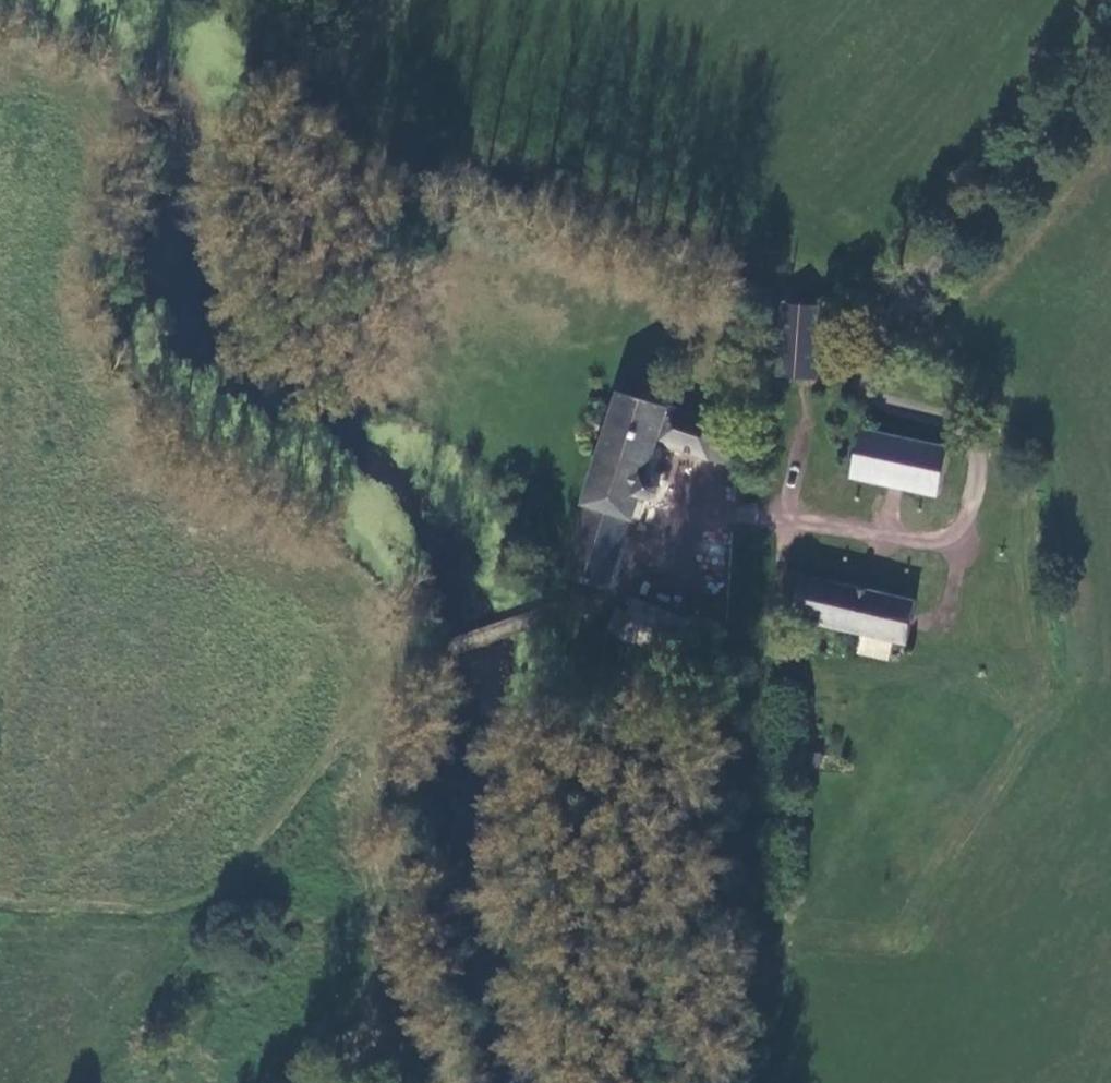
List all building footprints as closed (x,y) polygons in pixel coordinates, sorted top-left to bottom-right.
[(768,379),(807,382),(811,309),(773,306),(768,379)] [(662,410),(668,390),(641,381),(635,399),(614,392),(554,579),(598,592),(620,522),(622,523),(632,492),(649,494),(651,492),(654,484),(649,475),(639,472),(649,445),(716,465),(727,432),(686,418),(687,413),(682,412),(680,416),(662,410)] [(896,392),(896,395),(897,397),(899,399),(901,400),(904,400),(907,399),(909,397),(910,395),(910,392),(909,389),(907,388),(904,386),(901,386),(899,387),(897,389),(896,392)] [(851,433),(841,479),(926,498),(927,494),(947,498),(957,455),(935,452),(936,449),(851,433)] [(894,645),(900,647),(908,604),(792,580),(786,621),(894,645)] [(622,618),(611,613),(603,634),(609,635),(662,658),(686,628),(631,602),(622,618)]
